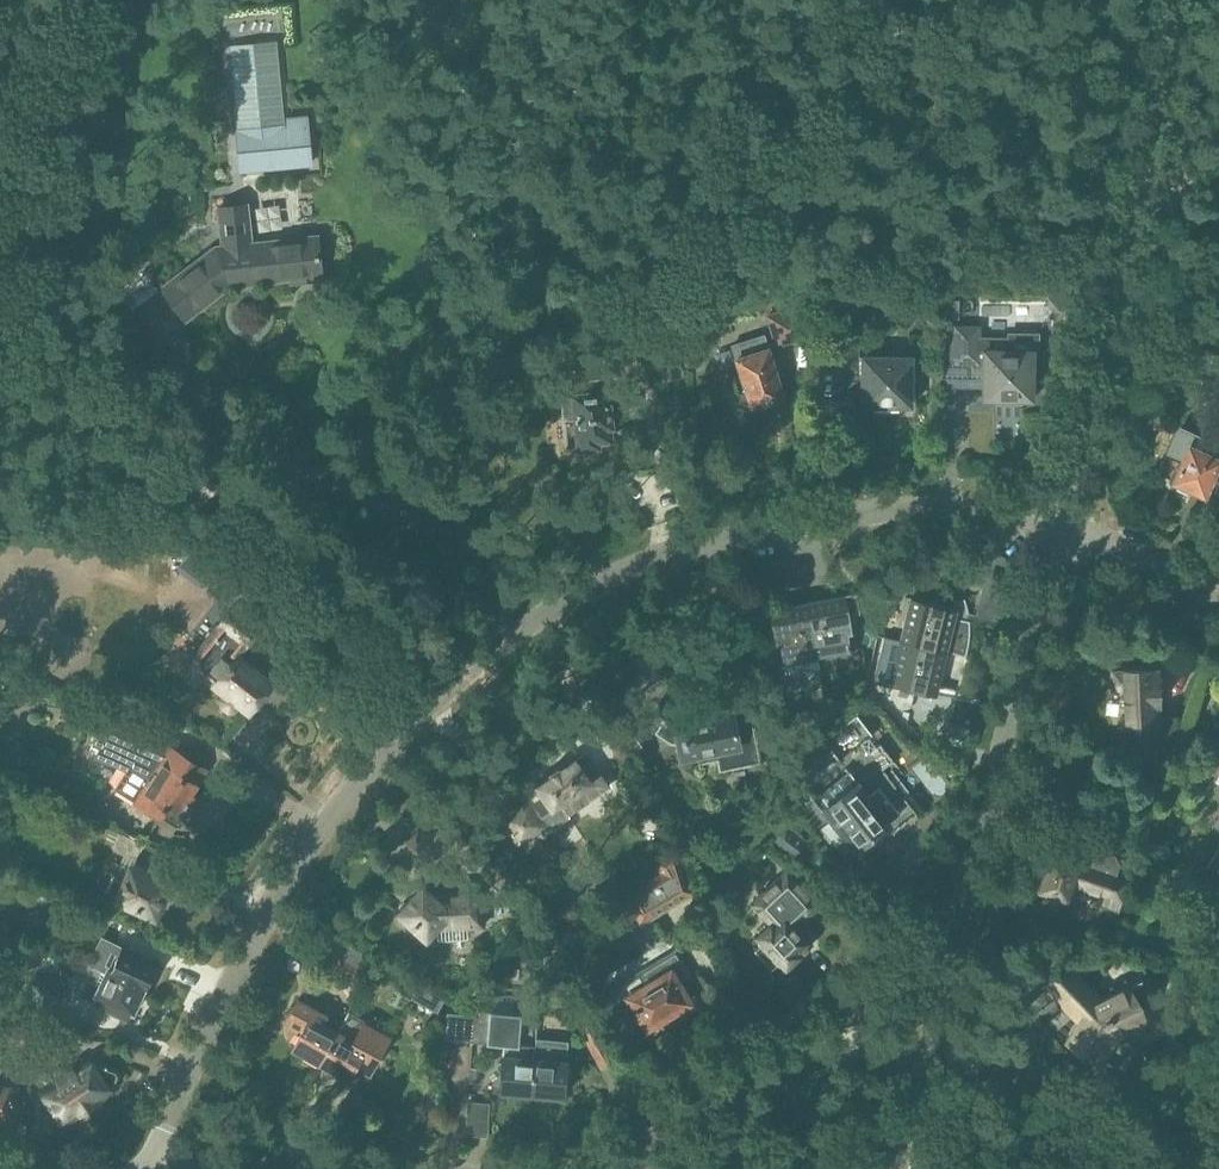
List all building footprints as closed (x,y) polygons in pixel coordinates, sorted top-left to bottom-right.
[(238,130),(235,130),(239,172),(313,165),(308,115),(286,118),(287,126),(285,126),(284,123),(237,128),(238,130)] [(183,319),(229,284),(314,275),(314,280),(319,280),(314,236),(247,243),(243,204),(216,207),(220,246),(212,247),(159,288),(183,319)] [(143,271),(115,292),(130,312),(158,290),(143,271)] [(956,317),(956,301),(943,300),(943,318),(956,318),(956,317)] [(803,304),(767,315),(777,345),(813,333),(803,304)] [(1006,339),(979,339),(979,326),(942,326),(941,361),(955,361),(954,379),(971,379),(971,386),(972,386),(973,385),(983,385),(983,400),(996,400),(996,405),(1020,405),(1020,400),(1033,401),(1033,351),(1006,351),(1006,339)] [(858,332),(833,332),(833,370),(849,370),(849,392),(862,392),(862,405),(874,406),(874,410),(898,411),(898,406),(911,406),(911,357),(857,356),(858,332)] [(732,374),(737,390),(727,393),(734,413),(752,407),(751,407),(758,404),(762,408),(775,404),(776,398),(783,396),(763,335),(732,345),(740,371),(732,374)] [(610,403),(617,403),(614,376),(589,379),(591,391),(566,394),(561,401),(562,415),(567,420),(575,419),(578,447),(598,445),(597,439),(610,438),(609,425),(612,425),(610,403)] [(1172,483),(1175,484),(1174,485),(1176,490),(1184,494),(1189,492),(1190,490),(1204,497),(1213,477),(1217,479),(1218,480),(1218,447),(1179,429),(1168,453),(1183,460),(1172,483)] [(178,571),(198,586),(211,569),(191,553),(178,571)] [(804,603),(816,669),(820,669),(818,659),(850,653),(849,646),(847,632),(850,631),(849,621),(852,620),(850,613),(857,612),(853,594),(844,596),(804,603)] [(904,624),(900,641),(900,642),(945,652),(965,657),(966,651),(968,643),(969,636),(969,628),(969,621),(968,613),(966,606),(964,599),(954,602),(952,609),(915,600),(909,625),(904,624)] [(804,603),(776,608),(768,609),(770,622),(774,645),(779,644),(782,658),(785,675),(816,669),(804,603)] [(229,607),(201,641),(205,644),(211,649),(205,657),(206,668),(221,679),(215,687),(226,694),(220,701),(223,707),(230,713),(237,711),(241,705),(250,712),(253,708),(260,707),(264,703),(263,696),(273,683),(239,656),(248,644),(260,630),(234,609),(233,608),(232,607),(231,608),(229,607)] [(900,642),(900,641),(886,637),(875,680),(927,693),(934,695),(945,652),(900,642)] [(1158,669),(1111,670),(1112,690),(1123,690),(1124,725),(1146,724),(1147,755),(1161,755),(1176,718),(1159,711),(1159,710),(1158,669)] [(577,670),(549,689),(568,716),(595,698),(577,670)] [(189,795),(196,785),(195,784),(203,770),(163,746),(161,749),(124,734),(137,700),(105,687),(96,709),(104,713),(93,742),(101,745),(95,761),(127,773),(115,792),(134,804),(134,805),(159,820),(167,808),(183,819),(195,799),(189,795)] [(659,702),(651,715),(662,723),(660,725),(655,733),(672,744),(676,744),(679,743),(682,756),(698,753),(700,761),(718,757),(720,768),(759,760),(749,709),(731,712),(730,705),(711,708),(713,716),(687,721),(659,702)] [(968,728),(950,724),(946,743),(963,748),(968,728)] [(634,731),(620,741),(636,764),(650,754),(634,731)] [(1218,772),(1218,733),(1211,746),(1196,767),(1213,780),(1218,772)] [(829,750),(817,756),(808,763),(810,766),(806,768),(809,784),(839,760),(830,749),(829,750)] [(536,819),(559,804),(567,815),(610,784),(590,755),(582,760),(577,763),(572,757),(531,785),(540,798),(528,806),(523,800),(497,817),(487,824),(488,826),(487,827),(493,836),(493,837),(504,854),(514,869),(530,858),(518,841),(529,834),(540,826),(536,819)] [(652,760),(642,766),(650,779),(660,773),(652,760)] [(954,773),(949,763),(944,767),(950,776),(954,773)] [(23,768),(14,766),(12,775),(21,776),(23,768)] [(836,846),(847,838),(854,847),(889,821),(888,820),(899,812),(880,787),(869,795),(851,770),(819,794),(821,796),(817,799),(832,818),(821,827),(825,833),(823,834),(830,843),(832,841),(836,846)] [(807,838),(788,823),(794,814),(781,804),(761,832),(783,848),(794,857),(807,838)] [(424,821),(405,842),(429,863),(436,854),(448,841),(426,823),(424,821)] [(119,833),(112,848),(136,859),(143,844),(119,833)] [(1049,854),(1038,888),(1046,891),(1043,900),(1057,904),(1060,895),(1068,898),(1073,881),(1102,890),(1097,904),(1118,911),(1119,908),(1122,897),(1121,896),(1126,878),(1114,874),(1118,861),(1113,853),(1088,845),(1080,849),(1076,862),(1049,854)] [(661,871),(625,891),(641,920),(654,913),(680,898),(674,887),(688,878),(679,847),(655,860),(661,871)] [(1171,867),(1186,885),(1192,880),(1177,862),(1171,867)] [(811,943),(794,925),(802,918),(806,922),(822,906),(787,867),(748,903),(768,924),(755,936),(784,967),(811,943)] [(160,868),(158,872),(154,879),(131,869),(126,879),(115,874),(107,893),(157,915),(170,887),(167,886),(173,873),(160,868)] [(9,888),(15,875),(4,871),(4,869),(0,869),(0,884),(9,888)] [(489,889),(504,906),(523,890),(508,873),(489,889)] [(427,937),(434,929),(481,925),(478,891),(430,895),(421,887),(419,885),(397,912),(400,915),(427,937)] [(45,892),(39,903),(101,932),(106,922),(107,918),(46,889),(45,892)] [(663,957),(607,989),(630,1030),(643,1023),(645,1026),(648,1024),(652,1026),(661,1021),(661,1017),(688,1001),(686,998),(688,994),(683,985),(678,985),(677,983),(690,975),(675,950),(654,913),(641,920),(663,957)] [(100,937),(88,963),(89,964),(146,990),(152,977),(154,977),(157,971),(156,969),(158,963),(135,953),(135,950),(129,947),(127,949),(110,941),(101,937),(100,937)] [(84,962),(79,972),(81,973),(93,979),(86,995),(94,999),(93,1002),(98,1005),(99,1007),(105,1010),(107,1009),(129,1019),(132,1013),(134,1013),(137,1007),(136,1005),(142,991),(145,993),(146,990),(89,964),(88,963),(84,962)] [(1067,965),(1044,987),(1077,1023),(1066,1043),(1096,1060),(1110,1035),(1141,1020),(1125,989),(1100,1001),(1067,965)] [(42,988),(38,998),(62,1010),(69,994),(45,983),(42,988)] [(320,1063),(342,1022),(297,998),(285,1020),(302,1029),(292,1047),(320,1063)] [(481,1012),(476,1012),(473,1039),(505,1041),(501,1090),(533,1093),(537,1043),(520,1041),(523,1011),(481,1007),(481,1012)] [(473,1039),(476,1012),(448,1009),(446,1036),(473,1039)] [(7,1026),(8,1011),(0,1010),(0,1026),(7,1026)] [(347,1013),(342,1022),(320,1063),(348,1078),(355,1065),(369,1073),(389,1036),(347,1013)] [(40,1036),(39,1036),(58,1064),(69,1056),(55,1035),(40,1034),(40,1036)] [(31,1070),(33,1036),(32,1036),(32,1035),(18,1035),(16,1065),(31,1066),(31,1070)] [(39,1036),(33,1036),(31,1070),(46,1070),(48,1072),(58,1064),(39,1036)] [(537,1043),(533,1093),(564,1095),(570,1039),(537,1036),(537,1043)] [(115,1069),(90,1060),(88,1058),(65,1074),(88,1106),(97,1100),(100,1101),(105,1097),(105,1093),(110,1090),(116,1077),(117,1073),(115,1069)] [(5,1123),(9,1119),(13,1120),(13,1113),(16,1112),(16,1104),(14,1102),(15,1086),(9,1086),(10,1083),(10,1068),(0,1068),(0,1123),(5,1123)] [(471,1068),(470,1082),(480,1083),(481,1068),(471,1068)] [(88,1106),(65,1074),(41,1090),(44,1095),(43,1099),(45,1102),(48,1102),(62,1123),(67,1120),(71,1121),(76,1118),(76,1114),(88,1106)]
